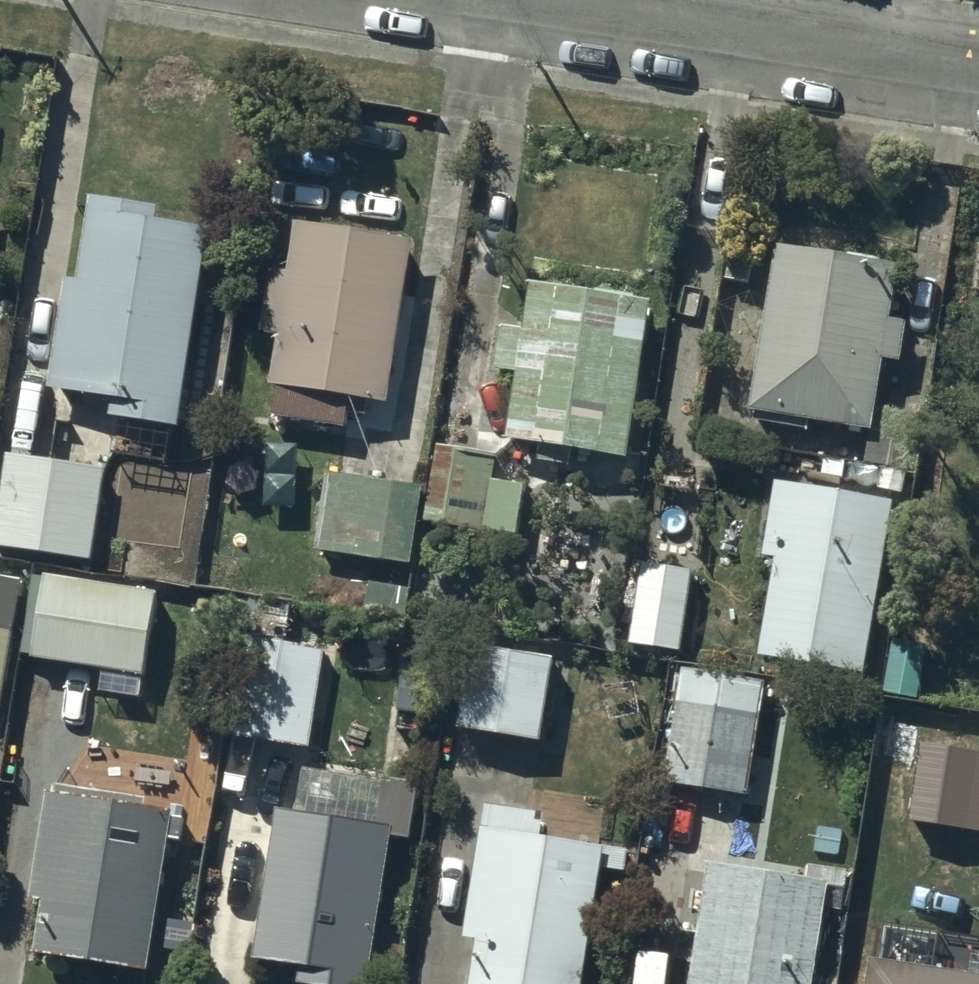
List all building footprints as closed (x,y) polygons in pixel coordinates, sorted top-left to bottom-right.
[(154,196),(89,189),(77,271),(62,270),(50,379),(112,386),(109,408),(116,409),(112,445),(168,452),(172,419),(177,420),(208,218),(153,208),(154,196)] [(390,398),(412,228),(352,218),(294,213),(287,263),(270,261),(263,321),(277,323),(270,378),(277,379),(273,411),(347,421),(351,393),(390,398)] [(898,258),(775,238),(749,402),(755,403),(754,415),(809,424),(810,413),(870,423),(882,350),(899,353),(906,314),(889,311),(898,258)] [(626,450),(649,292),(588,278),(528,275),(523,322),(498,319),(492,362),(513,365),(504,431),(539,436),(536,455),(569,459),(572,440),(626,450)] [(497,448),(435,441),(428,518),(521,527),(526,479),(494,476),(497,448)] [(4,446),(0,473),(0,538),(95,551),(107,460),(4,446)] [(772,552),(754,646),(867,667),(900,489),(776,466),(761,550),(772,552)] [(318,470),(316,546),(391,548),(395,472),(318,470)] [(691,562),(640,555),(629,638),(680,645),(691,562)] [(19,574),(0,572),(0,705),(19,574)] [(37,583),(31,650),(149,662),(156,594),(37,583)] [(229,730),(239,732),(308,742),(323,641),(285,635),(290,602),(250,595),(229,730)] [(552,650),(468,639),(456,719),(541,731),(552,650)] [(435,653),(399,652),(396,727),(428,727),(428,708),(433,709),(435,653)] [(758,709),(673,695),(660,777),(744,791),(758,709)] [(392,818),(384,816),(390,774),(300,761),(294,804),(277,801),(256,950),(301,957),(298,974),(369,983),(392,818)] [(40,893),(33,945),(149,961),(168,831),(187,833),(190,806),(148,800),(149,792),(44,777),(28,891),(40,893)] [(486,797),(463,932),(476,934),(468,982),(479,983),(581,983),(602,862),(623,866),(627,843),(542,828),(545,807),(486,797)] [(706,854),(688,983),(812,983),(824,907),(846,910),(853,865),(809,858),(808,869),(706,854)] [(869,953),(864,983),(978,983),(978,969),(869,953)]
